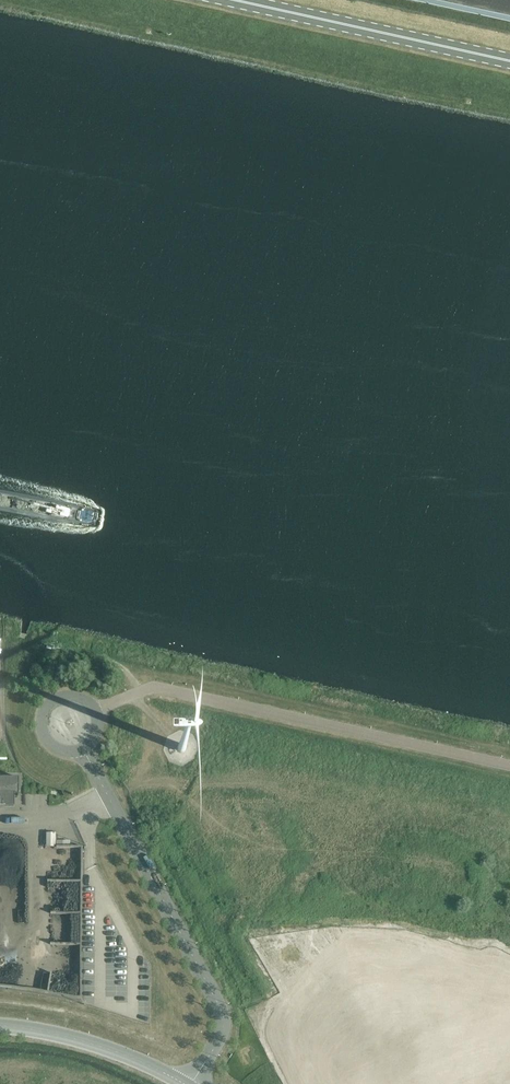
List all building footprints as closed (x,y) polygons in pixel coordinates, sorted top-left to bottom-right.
[(509,22),(509,0),(410,0),(509,22)] [(19,777),(0,777),(0,806),(14,807),(14,796),(19,796),(19,777)] [(67,839),(57,839),(57,831),(47,831),(47,846),(67,845),(67,839)]
